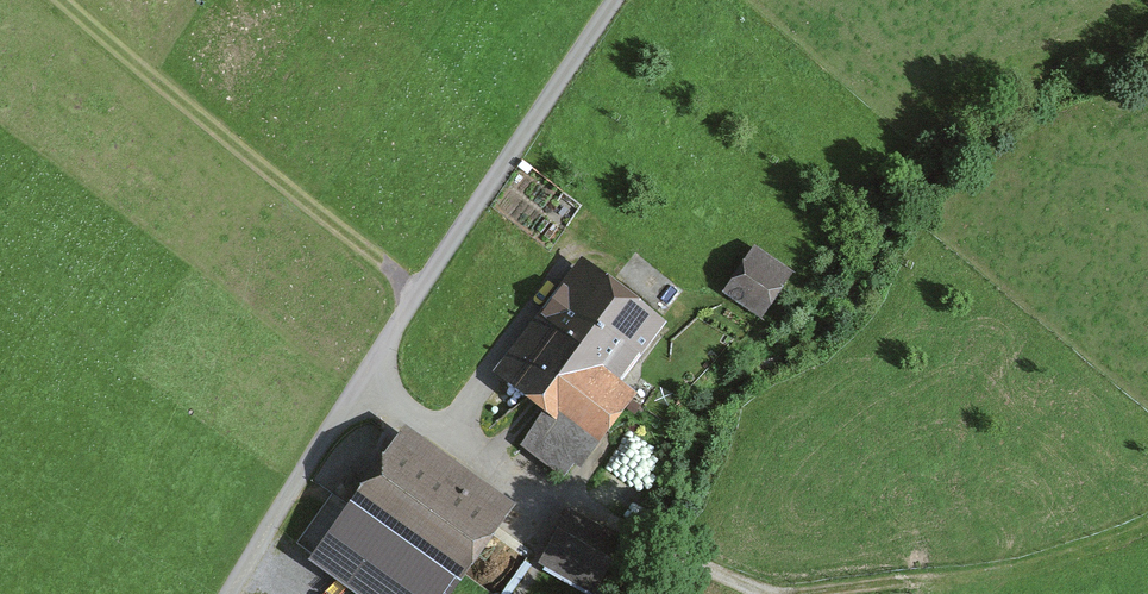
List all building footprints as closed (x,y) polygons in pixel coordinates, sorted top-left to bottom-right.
[(746,265),(753,270),(741,287),(742,288),(735,297),(762,316),(770,304),(763,300),(774,283),(783,283),(791,273),(757,249),(746,265)] [(576,291),(509,377),(547,406),(525,443),(553,466),(566,448),(579,459),(628,396),(605,379),(616,365),(623,371),(654,330),(580,273),(570,286),(576,291)] [(403,444),(356,510),(453,579),(500,513),(403,444)] [(570,517),(544,563),(593,590),(619,545),(570,517)]
